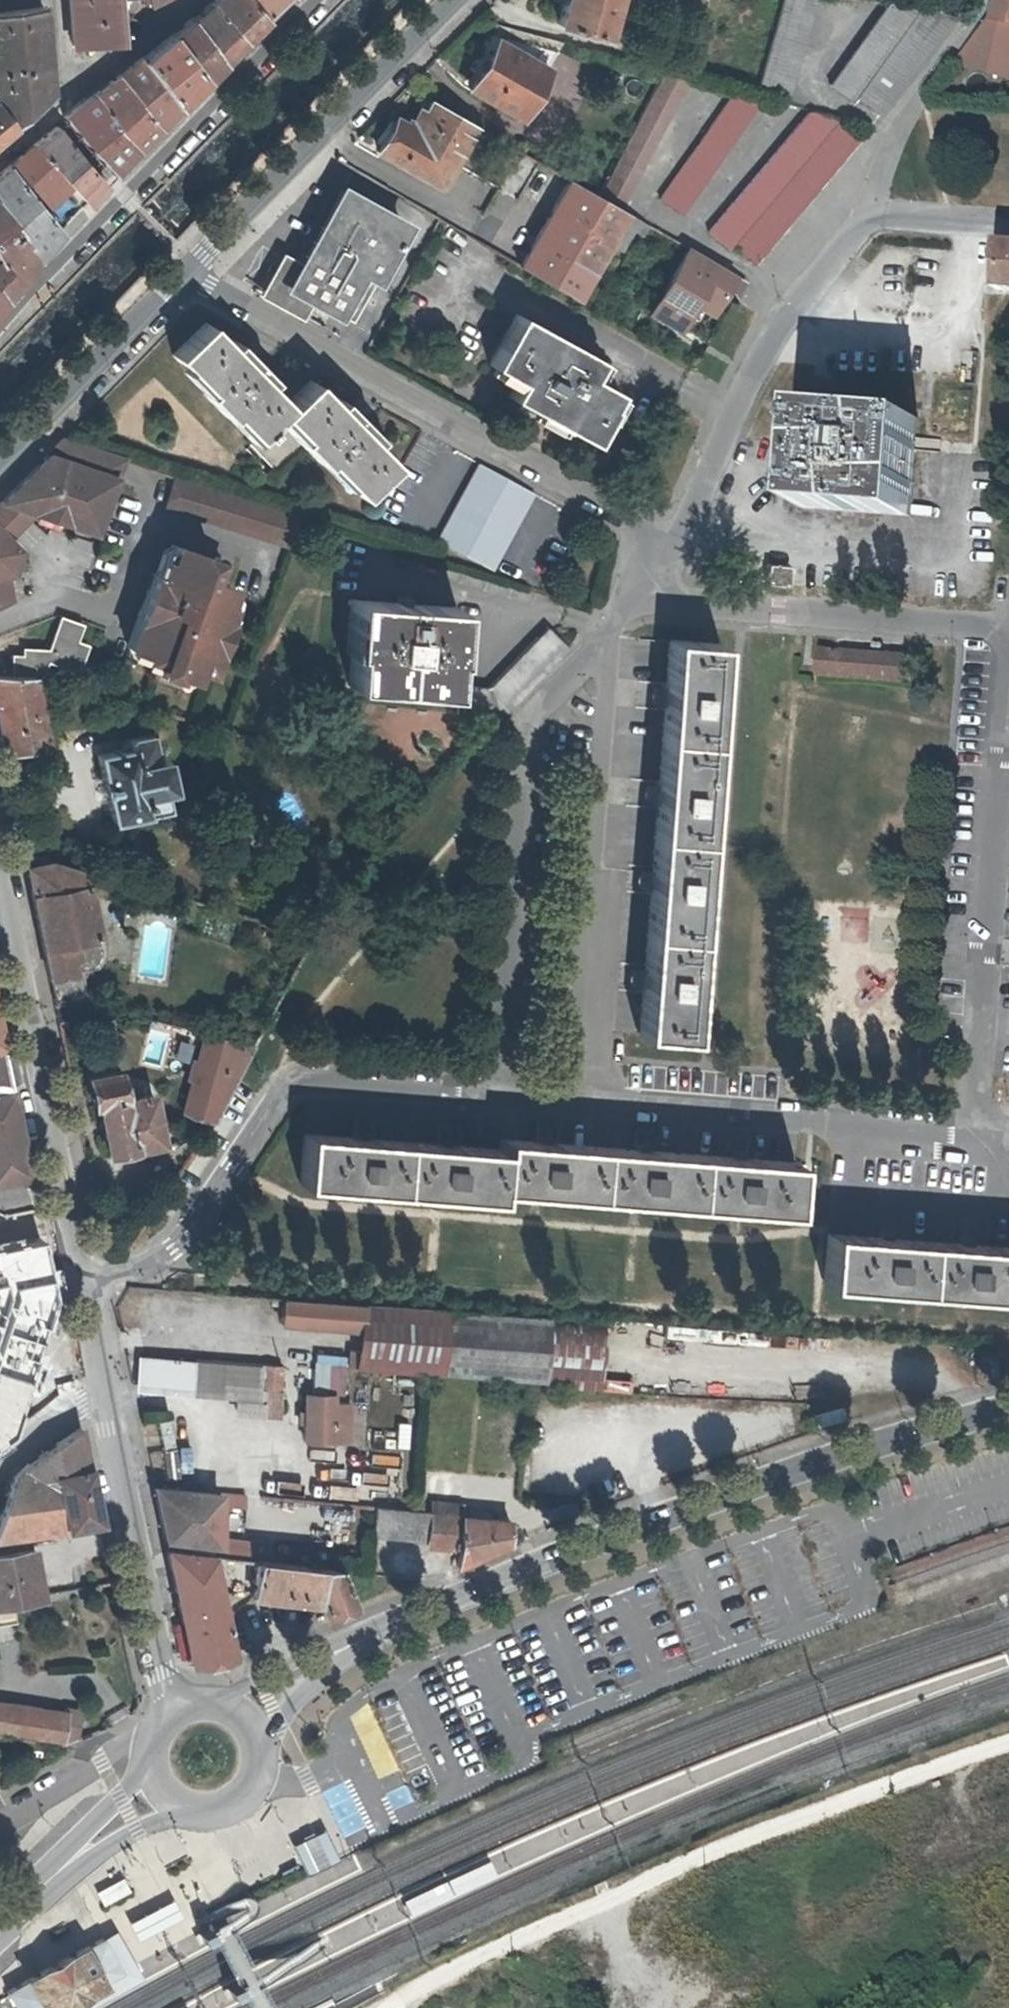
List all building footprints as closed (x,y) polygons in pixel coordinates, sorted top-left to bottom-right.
[(70,51),(122,47),(117,0),(65,0),(70,51)] [(214,1),(247,44),(267,21),(249,0),(215,0),(214,1)] [(267,21),(285,0),(249,0),(267,21)] [(627,0),(563,0),(557,23),(616,39),(627,0)] [(816,0),(785,0),(761,82),(787,90),(816,0)] [(955,8),(892,1),(888,0),(829,83),(853,100),(856,97),(880,113),(955,8)] [(998,4),(994,19),(990,26),(958,63),(1008,74),(1008,0),(1000,0),(998,4)] [(214,1),(194,17),(227,66),(247,44),(214,1)] [(0,13),(0,70),(52,65),(46,6),(0,13)] [(173,34),(210,84),(227,66),(194,17),(173,34)] [(146,56),(165,83),(181,111),(210,84),(173,34),(146,56)] [(527,125),(556,74),(499,41),(471,92),(527,125)] [(121,73),(139,104),(165,83),(146,56),(145,54),(121,73)] [(0,70),(0,109),(15,129),(54,96),(52,65),(0,70)] [(673,72),(665,69),(599,195),(620,207),(688,76),(673,72)] [(96,94),(115,129),(139,154),(161,130),(139,104),(121,73),(96,94)] [(161,130),(181,111),(165,83),(139,104),(161,130)] [(680,211),(760,96),(731,87),(657,195),(680,211)] [(64,116),(90,151),(115,129),(96,94),(64,116)] [(478,128),(432,102),(416,127),(410,136),(442,187),(478,128)] [(15,129),(0,109),(0,142),(15,129)] [(759,261),(871,127),(812,110),(713,229),(733,248),(738,242),(759,261)] [(410,136),(416,127),(399,117),(380,151),(442,187),(410,136)] [(56,127),(36,144),(62,181),(83,162),(56,127)] [(116,178),(139,154),(115,129),(90,151),(116,178)] [(47,211),(72,190),(62,181),(36,144),(9,166),(47,211)] [(107,189),(83,162),(62,181),(72,190),(89,206),(107,189)] [(0,173),(0,198),(38,259),(61,230),(55,222),(47,211),(9,166),(0,173)] [(620,207),(599,195),(572,179),(521,264),(576,296),(610,240),(628,212),(620,207)] [(260,297),(303,320),(311,306),(342,323),(346,320),(355,325),(376,287),(383,291),(417,228),(344,188),(302,264),(283,253),(260,297)] [(16,285),(38,259),(0,198),(0,256),(16,285)] [(621,246),(635,224),(638,218),(628,212),(610,240),(621,246)] [(646,230),(649,224),(638,218),(635,224),(646,230)] [(743,280),(686,247),(650,312),(676,328),(692,302),(707,311),(720,290),(733,298),(743,280)] [(16,285),(0,256),(0,297),(3,301),(16,285)] [(497,371),(525,387),(515,403),(597,451),(618,418),(614,416),(622,401),(594,385),(605,367),(525,320),(497,371)] [(309,453),(331,474),(334,471),(365,500),(397,470),(375,449),(380,444),(341,404),(336,409),(316,388),(291,411),(270,390),(275,386),(236,346),(231,350),(211,329),(177,362),(207,392),(204,395),(225,417),(229,413),(259,445),(254,449),(282,477),(309,453)] [(831,429),(823,526),(928,536),(938,438),(831,429)] [(61,439),(0,501),(0,609),(15,603),(10,572),(15,571),(21,547),(11,536),(35,510),(96,530),(120,457),(61,439)] [(535,494),(479,464),(437,540),(494,571),(535,494)] [(297,516),(175,478),(166,507),(286,545),(297,516)] [(160,655),(176,661),(178,657),(194,663),(198,652),(212,657),(230,605),(225,603),(229,592),(225,590),(231,573),(207,565),(214,545),(175,532),(169,548),(165,547),(160,562),(156,560),(131,634),(150,640),(149,644),(163,649),(160,655)] [(771,567),(770,585),(789,586),(790,568),(771,567)] [(353,643),(358,643),(355,676),(455,684),(458,650),(461,651),(465,599),(357,591),(353,643)] [(48,656),(47,658),(78,670),(89,643),(78,640),(84,623),(64,615),(61,622),(51,649),(48,656)] [(728,633),(683,630),(680,629),(676,678),(667,677),(665,691),(675,692),(668,776),(659,776),(658,789),(667,791),(661,863),(652,862),(650,877),(659,879),(653,961),(645,960),(644,975),(652,976),(648,1023),(699,1026),(728,633)] [(494,691),(466,688),(462,718),(506,721),(573,652),(552,632),(494,691)] [(45,665),(47,658),(48,656),(51,649),(23,647),(22,655),(11,655),(10,674),(33,676),(34,676),(40,677),(45,665)] [(823,651),(821,680),(909,686),(911,657),(823,651)] [(10,674),(0,674),(0,735),(4,752),(47,743),(34,676),(33,676),(10,674)] [(126,737),(128,747),(98,753),(111,821),(145,814),(145,813),(167,809),(163,791),(173,788),(166,756),(156,759),(150,733),(126,737)] [(85,867),(24,849),(34,896),(55,1003),(88,997),(83,976),(93,973),(91,967),(99,966),(104,956),(98,934),(85,867)] [(212,1119),(254,1043),(210,1032),(183,1109),(212,1119)] [(87,1078),(92,1106),(99,1105),(108,1152),(161,1141),(152,1092),(122,1098),(121,1090),(124,1089),(126,1087),(126,1082),(121,1079),(118,1079),(117,1071),(87,1078)] [(12,1085),(0,1084),(0,1181),(32,1176),(12,1085)] [(800,1206),(802,1157),(508,1134),(507,1142),(315,1129),(311,1178),(504,1192),(505,1184),(800,1206)] [(34,1304),(36,1304),(54,1301),(43,1246),(40,1231),(36,1207),(6,1213),(0,1211),(0,1289),(34,1304)] [(841,1230),(838,1280),(1008,1292),(1008,1242),(841,1230)] [(0,1289),(0,1345),(14,1352),(36,1304),(34,1304),(0,1289)] [(442,1372),(447,1307),(366,1301),(364,1301),(363,1303),(284,1298),(281,1323),(360,1330),(359,1360),(353,1359),(352,1366),(442,1372)] [(447,1307),(442,1372),(544,1378),(549,1314),(447,1307)] [(194,1388),(196,1359),(135,1355),(134,1382),(194,1388)] [(258,1386),(260,1365),(196,1359),(194,1388),(235,1391),(234,1408),(256,1410),(258,1386)] [(283,1364),(261,1363),(260,1365),(258,1386),(280,1388),(283,1364)] [(603,1380),(603,1393),(629,1393),(629,1380),(603,1380)] [(305,1394),(304,1441),(331,1442),(331,1394),(305,1394)] [(25,1465),(21,1469),(17,1473),(13,1478),(6,1498),(0,1518),(0,1611),(47,1603),(29,1531),(100,1521),(80,1427),(25,1465)] [(275,1454),(274,1468),(294,1469),(295,1456),(275,1454)] [(269,1470),(268,1497),(293,1497),(293,1470),(269,1470)] [(219,1503),(219,1493),(155,1487),(166,1539),(217,1545),(219,1503)] [(220,1491),(219,1493),(219,1503),(235,1504),(236,1493),(220,1491)] [(419,1513),(375,1508),(373,1537),(427,1542),(427,1547),(428,1547),(459,1550),(458,1565),(509,1546),(511,1521),(462,1517),(431,1514),(419,1513)] [(215,1556),(168,1550),(189,1666),(234,1659),(228,1631),(233,1629),(215,1556)] [(344,1577),(261,1567),(257,1601),(285,1606),(287,1598),(320,1601),(329,1623),(357,1612),(344,1577)] [(62,1742),(75,1738),(80,1711),(67,1708),(65,1713),(39,1709),(38,1705),(13,1701),(12,1705),(0,1703),(0,1731),(62,1742)] [(323,1827),(292,1842),(301,1860),(308,1873),(338,1857),(323,1827)] [(492,1860),(406,1901),(411,1912),(497,1871),(492,1860)] [(123,1878),(95,1892),(103,1907),(131,1893),(123,1878)] [(173,1899),(129,1922),(138,1940),(182,1917),(173,1899)] [(141,1977),(133,1964),(113,1930),(101,1937),(105,1945),(112,1957),(121,1971),(100,1984),(82,1994),(64,2005),(59,2007),(88,2007),(141,1977)] [(101,1937),(74,1952),(62,1960),(53,1965),(44,1971),(24,1982),(6,1993),(15,2007),(59,2007),(64,2005),(82,1994),(100,1984),(121,1971),(112,1957),(105,1945),(101,1937)]
